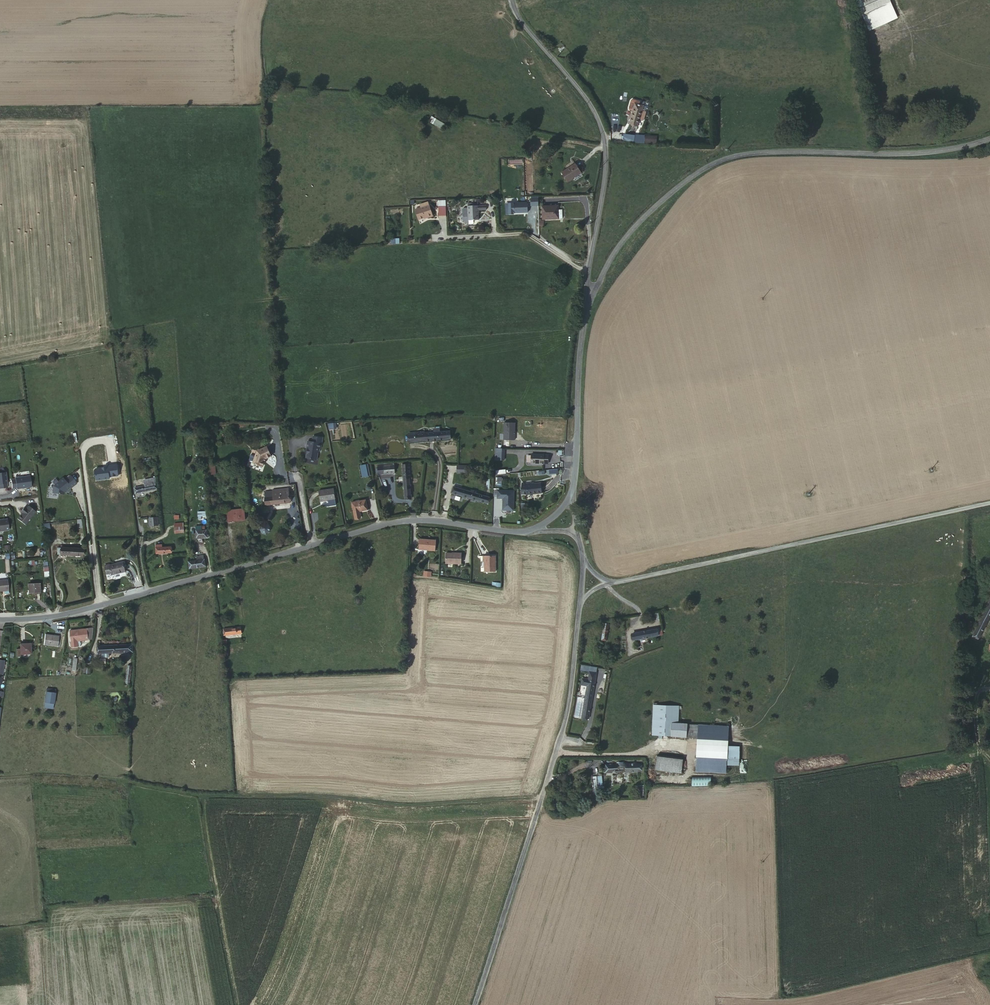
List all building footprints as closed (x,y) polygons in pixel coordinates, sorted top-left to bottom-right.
[(886,16),(894,12),(889,0),(880,0),(886,16)] [(640,107),(646,107),(646,104),(645,103),(638,103),(636,105),(636,109),(635,113),(636,115),(639,115),(640,107)] [(639,115),(637,127),(645,129),(646,124),(648,114),(649,108),(646,107),(640,107),(639,115)] [(449,126),(436,119),(433,124),(446,131),(449,126)] [(581,182),(590,177),(585,169),(570,178),(577,188),(583,185),(581,182)] [(538,198),(530,198),(530,206),(538,206),(538,198)] [(438,216),(446,215),(446,200),(438,200),(438,216)] [(521,210),(521,218),(523,219),(536,218),(535,209),(521,210)] [(568,225),(571,225),(571,217),(568,217),(567,212),(550,213),(551,226),(568,225)] [(436,213),(428,217),(421,219),(425,228),(433,225),(434,227),(440,224),(436,213)] [(477,228),(487,228),(488,218),(496,218),(496,214),(488,214),(487,214),(483,214),(478,214),(476,214),(476,216),(477,225),(477,228)] [(501,419),(500,436),(510,437),(512,420),(501,419)] [(342,426),(343,432),(347,431),(347,435),(354,434),(352,424),(342,426)] [(427,432),(417,432),(418,442),(427,442),(452,440),(451,430),(444,431),(444,427),(436,427),(436,431),(427,432)] [(321,450),(322,444),(324,439),(315,436),(313,441),(305,439),(303,445),(307,446),(306,450),(303,450),(301,458),(303,462),(314,464),(316,453),(318,454),(320,449),(321,450)] [(253,464),(263,468),(266,460),(271,457),(267,447),(257,451),(253,464)] [(505,461),(506,449),(497,449),(496,461),(505,461)] [(548,455),(531,455),(531,464),(548,464),(548,455)] [(214,466),(203,468),(205,475),(216,473),(214,466)] [(395,466),(385,466),(385,476),(395,475),(395,466)] [(410,466),(403,466),(406,499),(413,499),(410,466)] [(59,481),(53,486),(53,493),(64,493),(64,490),(65,490),(69,486),(70,487),(76,482),(70,475),(64,479),(62,477),(58,480),(59,481)] [(16,490),(17,491),(31,488),(30,478),(11,480),(12,490),(16,490)] [(135,494),(158,488),(157,479),(133,485),(135,494)] [(522,494),(529,494),(543,492),(541,482),(532,484),(531,482),(527,483),(523,483),(522,494)] [(488,505),(490,496),(449,488),(448,496),(488,505)] [(333,489),(318,493),(320,502),(329,500),(330,502),(330,505),(336,504),(333,489)] [(290,502),(290,496),(289,490),(267,492),(267,498),(265,498),(266,505),(290,502)] [(497,490),(497,498),(502,498),(501,510),(512,511),(514,491),(497,490)] [(361,518),(360,513),(367,511),(365,500),(351,503),(354,514),(355,520),(361,518)] [(26,508),(22,512),(24,513),(19,519),(26,525),(37,512),(30,506),(27,509),(26,508)] [(245,510),(228,512),(229,519),(235,519),(235,521),(246,520),(245,510)] [(9,530),(8,520),(0,521),(0,531),(9,530)] [(261,520),(259,533),(267,534),(269,522),(261,520)] [(200,528),(196,528),(196,538),(207,538),(207,528),(200,528)] [(420,541),(420,550),(435,551),(436,541),(420,541)] [(158,548),(156,548),(156,555),(172,553),(172,546),(163,547),(163,545),(158,545),(158,548)] [(83,549),(61,548),(61,555),(83,557),(83,549)] [(463,555),(447,554),(446,564),(462,565),(463,555)] [(188,560),(189,568),(206,567),(205,555),(197,556),(197,559),(188,560)] [(496,557),(482,557),(482,562),(484,562),(484,572),(496,572),(496,557)] [(112,574),(112,576),(126,573),(123,565),(110,567),(112,574)] [(1,592),(1,591),(4,590),(4,596),(8,596),(8,590),(8,581),(0,581),(0,592),(1,592)] [(29,585),(29,593),(41,592),(40,584),(29,585)] [(609,623),(602,624),(603,633),(610,632),(609,623)] [(241,628),(223,631),(224,639),(242,636),(241,628)] [(87,640),(87,639),(87,629),(69,631),(69,640),(69,646),(75,646),(75,640),(87,640)] [(657,630),(632,633),(633,640),(658,637),(657,630)] [(58,636),(45,634),(44,644),(56,647),(58,636)] [(109,659),(109,655),(133,652),(133,643),(97,646),(98,655),(102,655),(103,660),(109,659)] [(21,644),(21,655),(31,655),(32,645),(21,644)] [(134,666),(127,666),(126,684),(132,685),(134,666)] [(588,673),(587,680),(580,680),(580,687),(586,687),(582,718),(590,719),(596,673),(588,673)] [(57,692),(47,691),(44,708),(53,710),(57,692)] [(670,737),(697,737),(697,744),(697,756),(696,770),(726,770),(727,757),(727,745),(727,725),(697,724),(677,724),(677,707),(652,706),(651,736),(670,737)] [(658,770),(682,773),(684,759),(659,756),(658,770)] [(646,763),(608,763),(608,772),(616,772),(616,784),(627,784),(626,772),(646,771),(646,763)] [(715,773),(696,773),(696,783),(715,783),(715,773)] [(592,786),(602,786),(602,776),(592,776),(592,786)]
